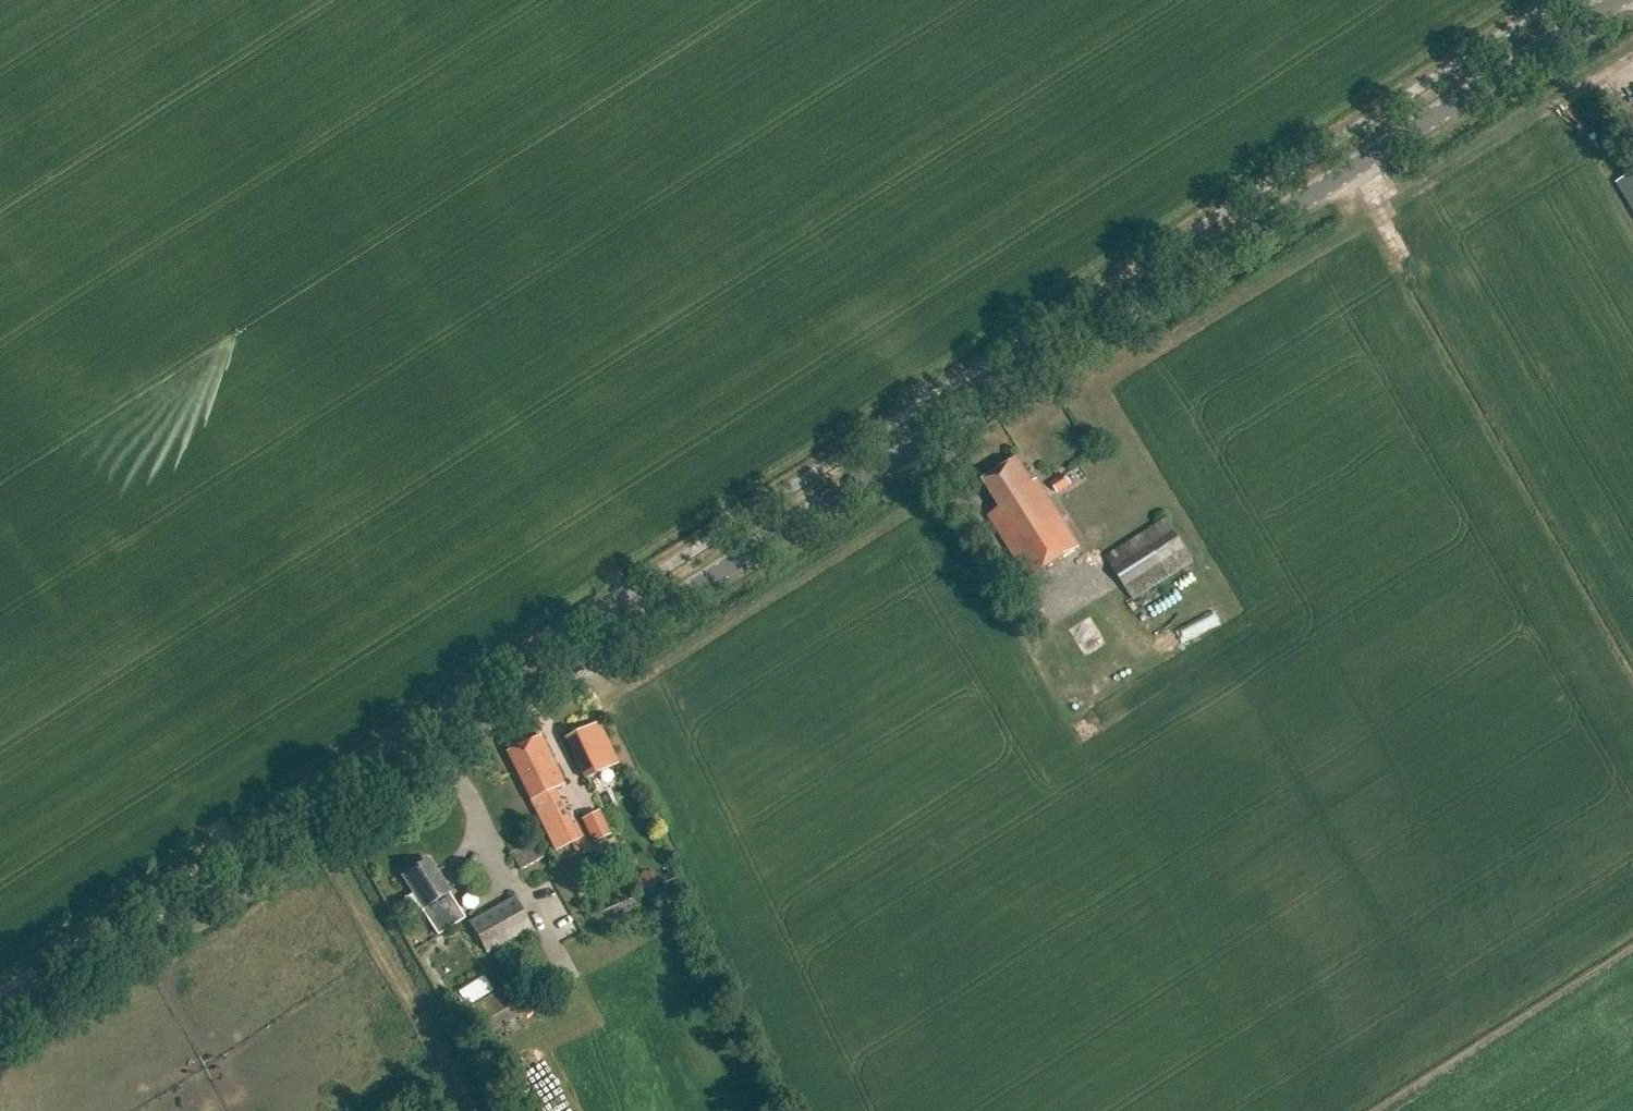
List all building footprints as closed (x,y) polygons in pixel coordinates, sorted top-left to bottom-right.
[(1632,210),(1632,172),(1617,183),(1632,210)] [(1031,482),(1017,459),(982,482),(999,508),(986,515),(1028,580),(1079,547),(1036,479),(1031,482)] [(1057,494),(1069,485),(1062,476),(1050,482),(1057,494)] [(1165,518),(1106,556),(1133,599),(1193,561),(1165,518)] [(1212,588),(1143,629),(1155,650),(1224,609),(1212,588)] [(584,778),(617,762),(599,722),(565,739),(584,778)] [(577,840),(554,789),(565,784),(541,734),(507,751),(529,801),(554,851),(577,840)] [(595,843),(612,835),(600,811),(583,819),(595,843)] [(520,870),(542,858),(533,840),(512,851),(520,870)] [(448,893),(428,862),(403,877),(413,893),(405,898),(404,902),(412,915),(420,910),(437,937),(465,919),(448,893)] [(486,954),(532,928),(515,898),(469,924),(486,954)] [(461,1006),(487,990),(477,974),(451,990),(461,1006)]
